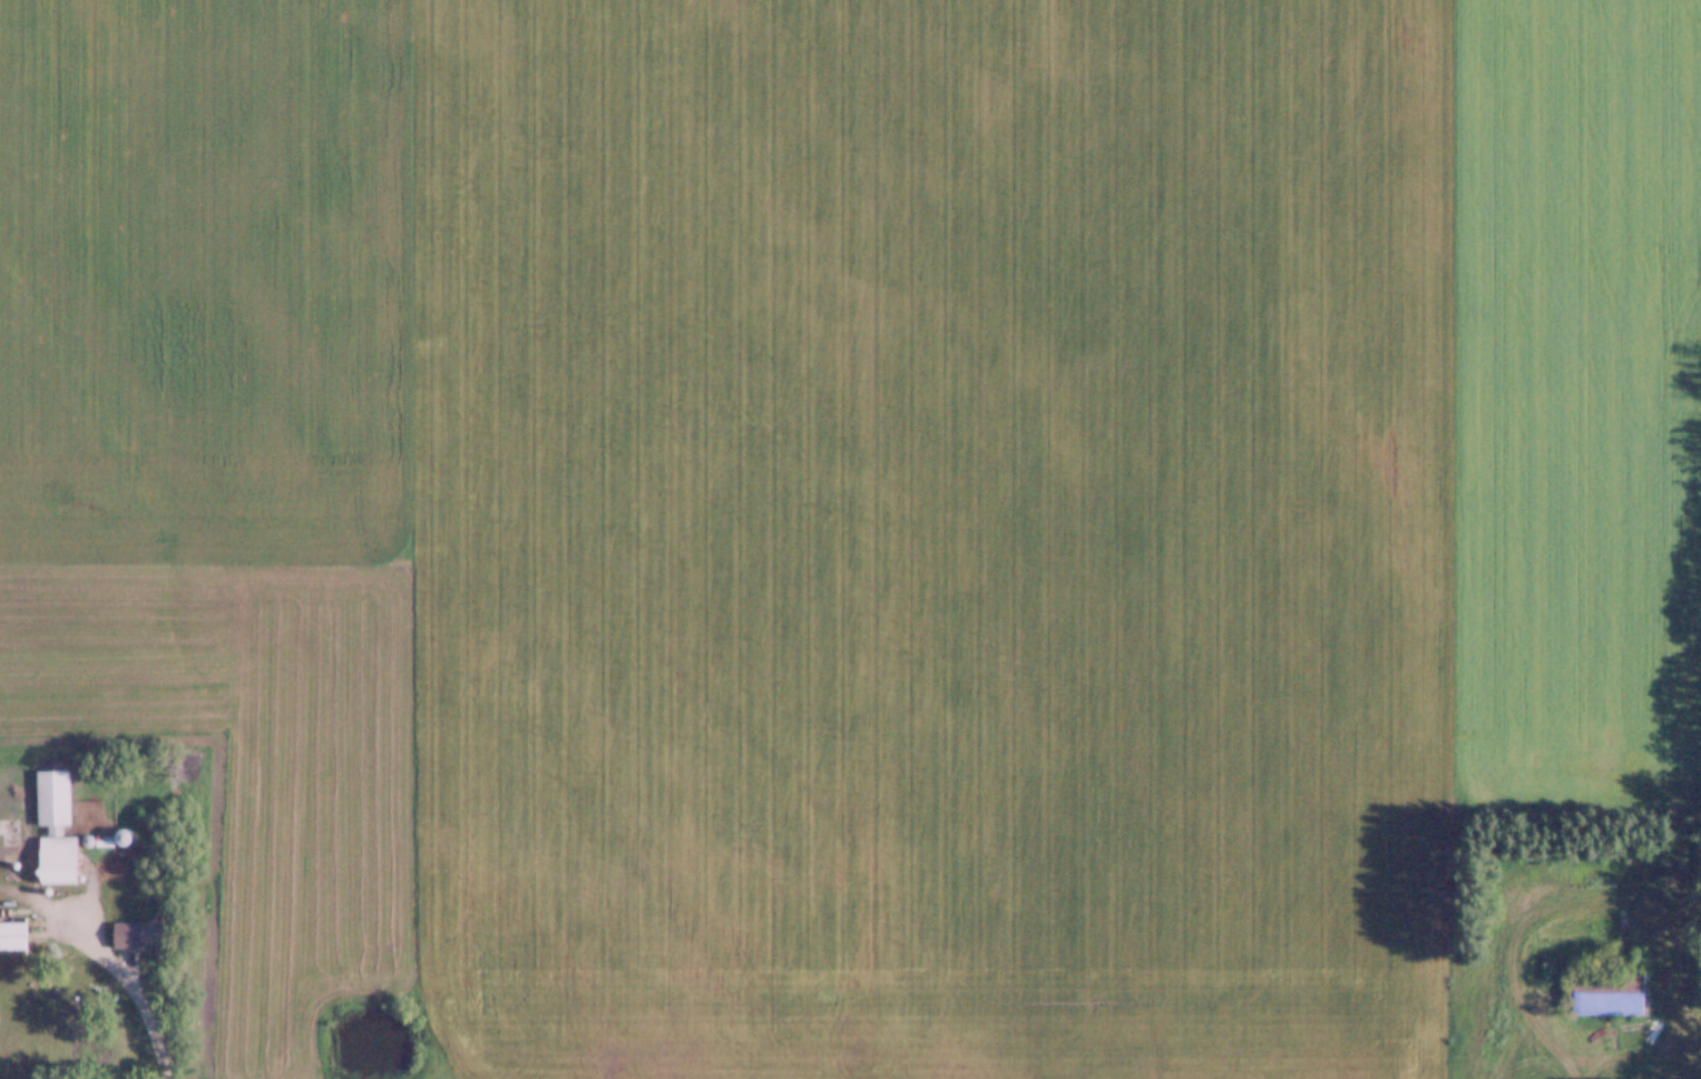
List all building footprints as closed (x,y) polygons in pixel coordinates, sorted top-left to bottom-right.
[(42,880),(76,880),(76,832),(72,832),(73,766),(38,766),(38,824),(42,824),(42,880)] [(25,922),(0,922),(0,949),(25,949),(25,922)] [(117,948),(161,947),(160,923),(116,924),(117,948)] [(1647,1010),(1647,975),(1575,975),(1575,1011),(1647,1010)]
